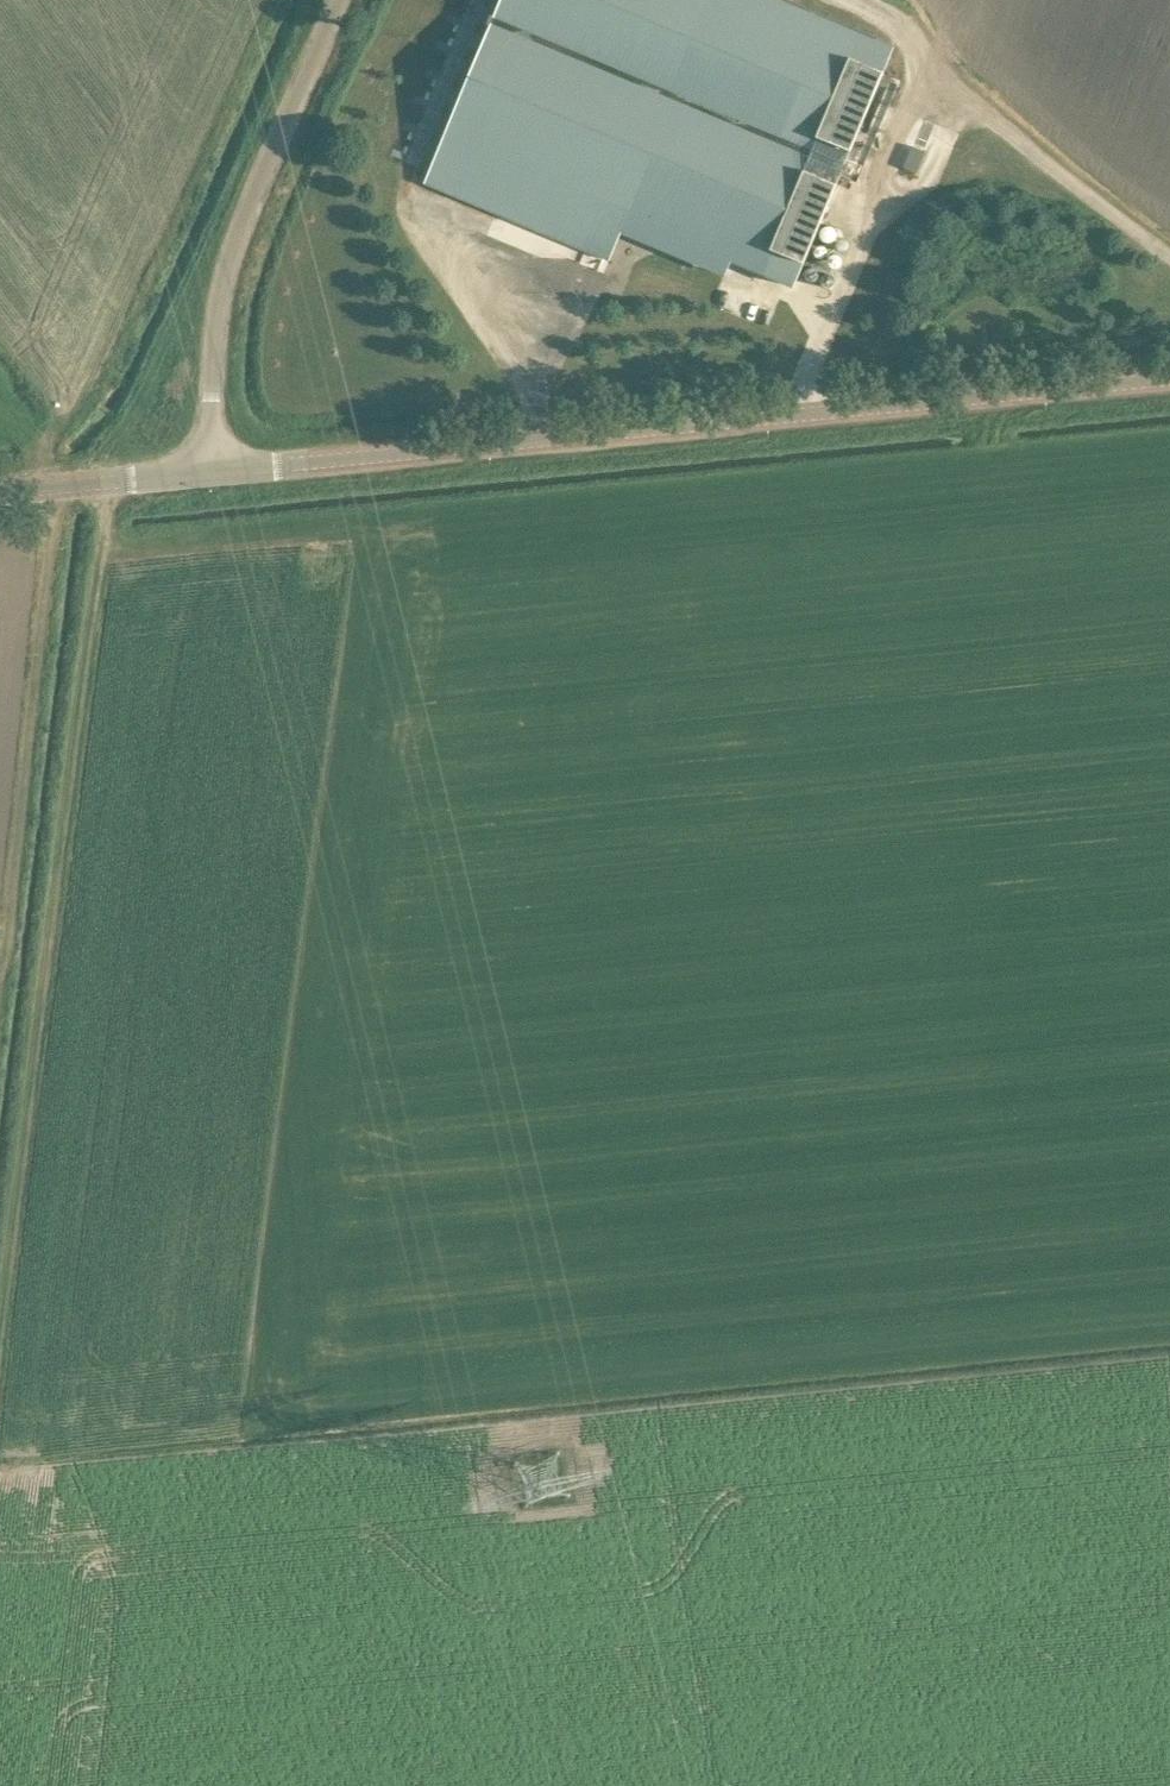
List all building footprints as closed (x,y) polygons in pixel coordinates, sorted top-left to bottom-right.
[(414,189),(604,253),(610,234),(715,269),(718,262),(781,283),(821,165),(789,154),(816,75),(826,78),(812,118),(836,126),(827,153),(860,164),(889,81),(881,78),(896,33),(798,0),(479,0),(414,189)]
